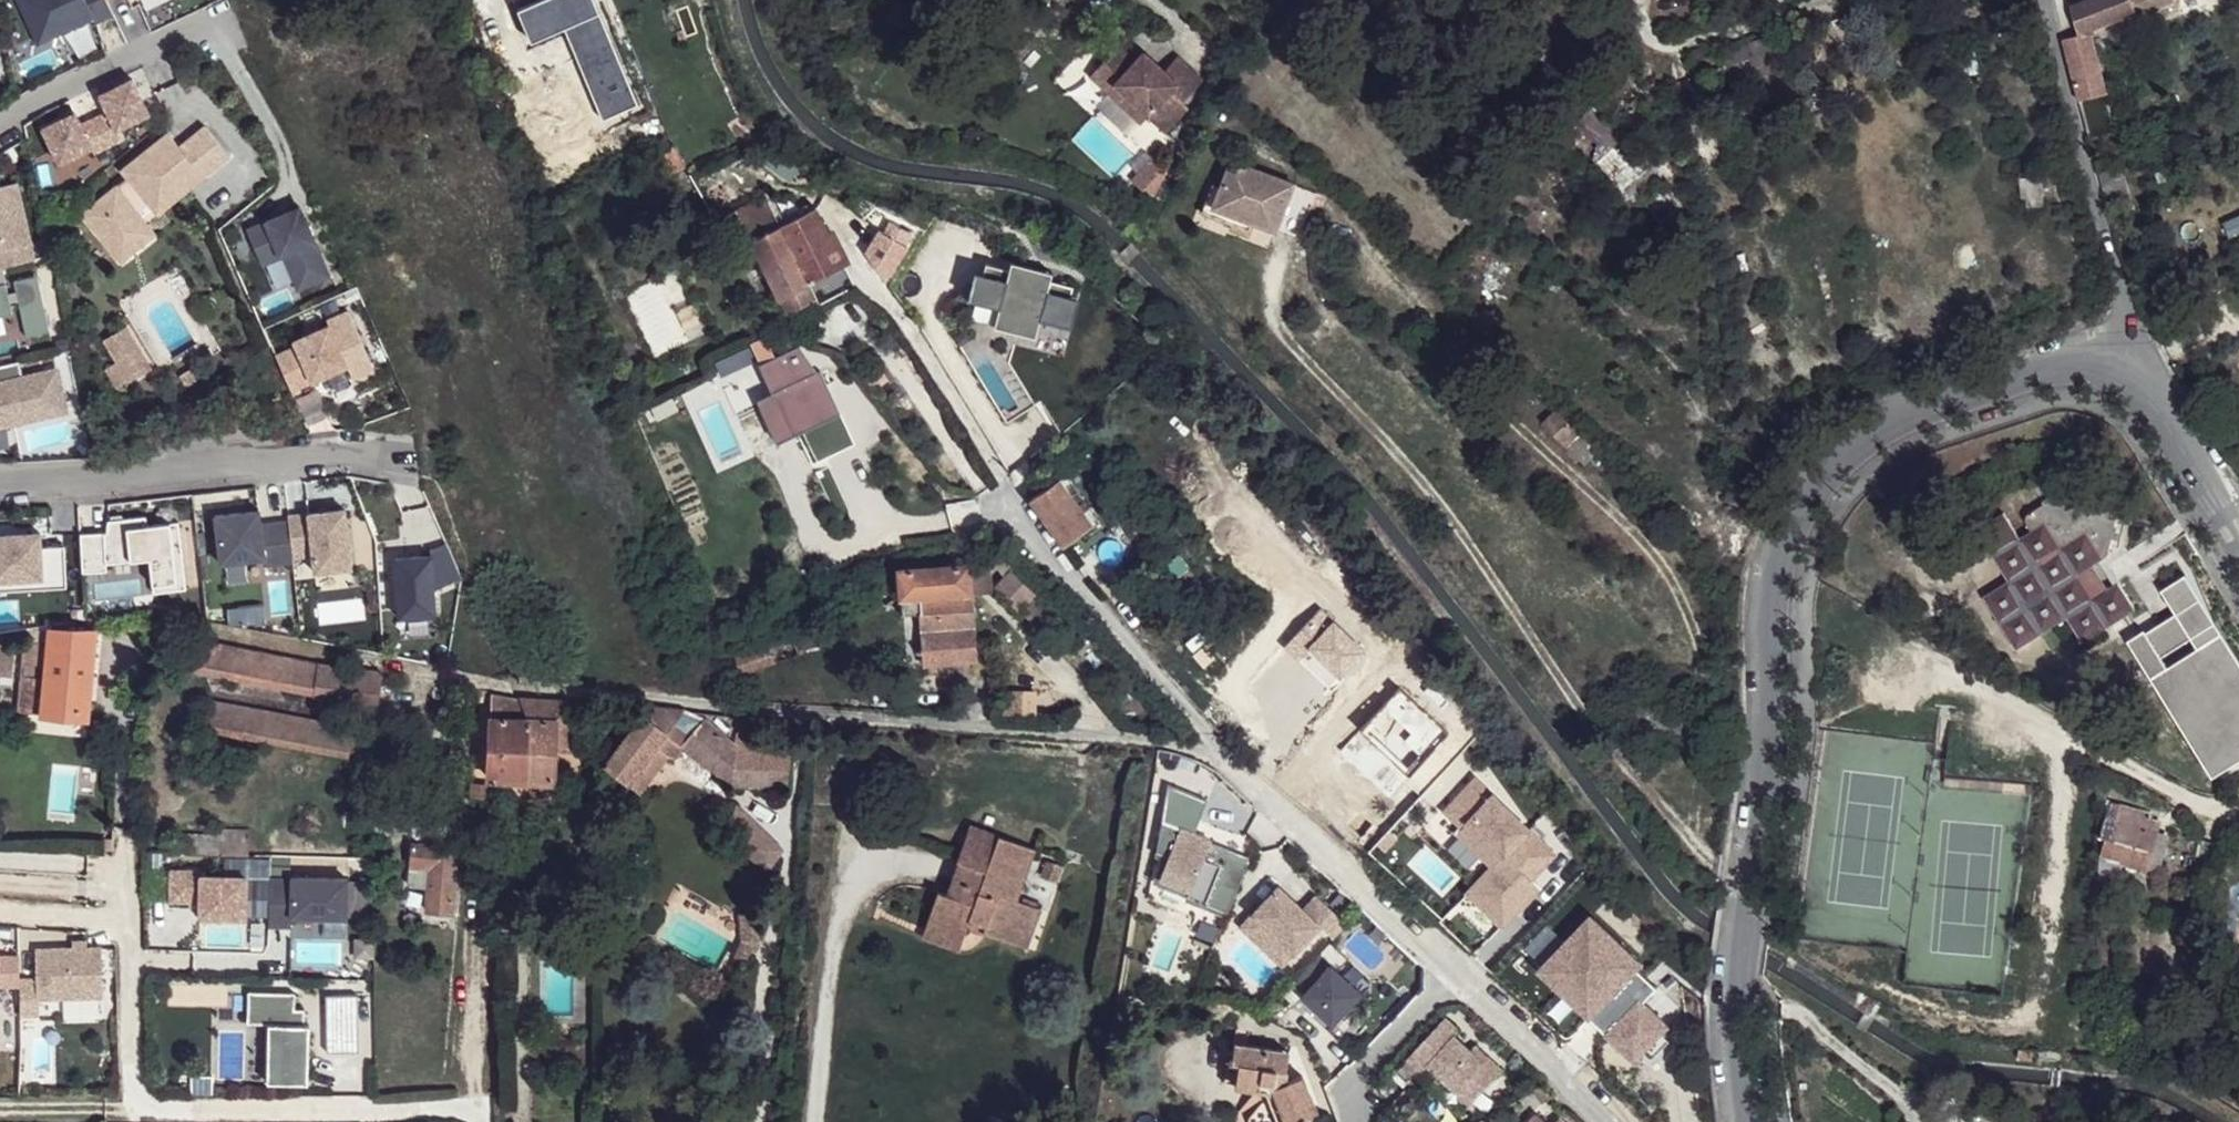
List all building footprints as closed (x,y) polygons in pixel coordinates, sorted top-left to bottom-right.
[(35,44),(93,18),(85,0),(16,0),(35,44)] [(2175,0),(2087,0),(2072,5),(2082,35),(2089,33),(2095,32),(2095,25),(2098,24),(2101,32),(2137,17),(2176,1),(2175,0)] [(2078,101),(2106,94),(2089,33),(2082,35),(2064,40),(2078,101)] [(1107,91),(1142,123),(1148,115),(1165,131),(1188,105),(1183,101),(1204,79),(1179,57),(1166,71),(1155,62),(1149,69),(1138,59),(1137,62),(1118,45),(1100,65),(1116,80),(1107,91)] [(1144,52),(1138,59),(1149,69),(1155,62),(1144,52)] [(1100,65),(1091,76),(1107,91),(1116,80),(1100,65)] [(109,111),(118,128),(150,113),(133,78),(100,94),(109,111)] [(95,118),(109,145),(123,138),(118,128),(109,111),(95,118)] [(76,112),(43,127),(60,162),(92,147),(82,124),(76,112)] [(109,145),(95,118),(82,124),(92,147),(94,152),(109,145)] [(127,178),(82,215),(120,262),(146,241),(133,225),(143,216),(151,209),(199,170),(204,177),(230,156),(205,127),(180,147),(168,134),(121,172),(127,178)] [(1648,165),(1627,138),(1613,149),(1633,177),(1648,165)] [(1620,187),(1633,177),(1613,149),(1597,161),(1620,187)] [(1153,157),(1140,170),(1150,180),(1163,167),(1153,157)] [(1295,185),(1235,160),(1222,190),(1213,186),(1202,211),(1233,222),(1231,227),(1250,235),(1255,222),(1276,230),(1282,217),(1295,185)] [(199,170),(151,209),(157,215),(204,177),(199,170)] [(1140,170),(1131,179),(1141,189),(1150,180),(1140,170)] [(37,256),(16,179),(0,184),(0,267),(37,256)] [(807,282),(843,264),(815,209),(780,227),(764,196),(735,210),(780,295),(807,282)] [(245,226),(261,264),(282,256),(296,290),(329,276),(299,203),(245,226)] [(2238,232),(2238,212),(2222,218),(2229,236),(2238,232)] [(143,216),(133,225),(146,241),(156,233),(143,216)] [(865,254),(885,286),(910,251),(904,247),(912,231),(906,225),(894,244),(879,234),(865,254)] [(13,312),(0,265),(0,315),(13,312)] [(1009,265),(1007,273),(1048,283),(1050,275),(1009,265)] [(1007,273),(984,268),(975,306),(998,311),(994,329),(1035,339),(1039,321),(1062,326),(1071,289),(1048,283),(1007,273)] [(19,334),(45,332),(40,279),(14,281),(19,334)] [(807,282),(780,295),(789,313),(816,300),(807,282)] [(274,343),(287,387),(346,370),(333,325),(274,343)] [(126,327),(103,340),(128,382),(141,375),(129,355),(139,349),(126,327)] [(766,337),(752,343),(775,396),(758,404),(776,444),(797,435),(794,429),(830,413),(826,404),(834,400),(821,371),(813,374),(799,346),(775,358),(766,337)] [(56,368),(26,375),(23,359),(0,364),(0,424),(69,409),(60,367),(56,368)] [(192,368),(179,377),(187,389),(200,380),(192,368)] [(794,429),(797,435),(841,415),(834,400),(826,404),(830,413),(794,429)] [(1571,446),(1579,436),(1552,410),(1540,422),(1553,436),(1567,449),(1571,446)] [(1028,501),(1061,547),(1090,528),(1057,481),(1028,501)] [(2067,620),(2083,644),(2134,612),(2118,587),(2104,596),(2087,572),(2109,561),(2117,515),(2111,507),(2066,495),(2062,496),(2030,517),(2027,520),(2027,525),(2032,533),(2019,541),(2004,516),(1978,532),(2008,583),(1985,598),(2016,650),(2067,620)] [(292,578),(289,519),(260,521),(260,508),(214,510),(218,582),(292,578)] [(149,562),(151,592),(183,590),(177,517),(102,523),(103,530),(78,532),(81,568),(149,562)] [(64,545),(41,546),(40,528),(0,531),(0,589),(66,584),(64,545)] [(432,552),(391,555),(396,619),(436,616),(432,552)] [(1197,593),(1173,557),(1154,570),(1163,584),(1178,606),(1197,593)] [(2104,596),(2118,587),(2122,583),(2109,561),(2087,572),(2104,596)] [(984,565),(968,567),(969,596),(987,595),(984,565)] [(897,571),(899,600),(969,596),(968,567),(897,571)] [(994,589),(1016,614),(1033,597),(1009,574),(994,589)] [(2161,591),(2175,613),(2198,598),(2184,577),(2161,591)] [(920,651),(972,647),(969,596),(899,600),(899,602),(901,616),(920,616),(920,651)] [(2126,641),(2149,678),(2161,670),(2212,748),(2238,731),(2238,681),(2212,638),(2220,632),(2198,598),(2175,613),(2143,632),(2142,630),(2126,641)] [(1298,648),(1284,661),(1298,675),(1291,683),(1302,696),(1307,691),(1321,706),(1354,676),(1344,666),(1348,661),(1340,653),(1358,636),(1334,612),(1313,633),(1298,648)] [(95,631),(49,627),(47,644),(26,642),(19,713),(87,719),(95,631)] [(2220,632),(2212,638),(2238,681),(2238,660),(2220,632)] [(194,666),(233,675),(238,650),(200,642),(194,666)] [(1278,655),(1284,661),(1298,648),(1292,642),(1278,655)] [(972,647),(920,651),(922,668),(973,663),(972,647)] [(0,648),(0,676),(13,677),(16,650),(0,648)] [(233,675),(232,680),(313,696),(321,665),(238,650),(233,675)] [(313,696),(374,705),(378,674),(321,665),(313,696)] [(2212,748),(2161,670),(2149,678),(2212,777),(2238,760),(2238,731),(2212,748)] [(1026,691),(992,693),(994,721),(1027,722),(1026,691)] [(572,701),(493,695),(490,780),(522,783),(522,796),(552,799),(553,784),(556,725),(570,726),(572,701)] [(203,726),(348,751),(353,727),(207,702),(203,726)] [(639,792),(676,748),(732,792),(732,786),(735,744),(701,714),(649,707),(604,765),(627,782),(639,792)] [(756,789),(790,791),(791,777),(791,769),(794,738),(736,733),(735,744),(732,786),(756,789)] [(625,786),(627,782),(604,765),(601,768),(625,786)] [(1220,925),(1249,855),(1190,831),(1202,802),(1196,795),(1190,791),(1166,782),(1149,896),(1220,925)] [(470,796),(490,797),(490,792),(490,785),(471,784),(470,796)] [(737,806),(724,838),(768,872),(785,850),(737,806)] [(2145,870),(2154,831),(2104,821),(2098,839),(2103,840),(2099,858),(2098,873),(2111,877),(2114,865),(2145,870)] [(938,893),(926,928),(962,940),(969,923),(985,928),(984,934),(1019,946),(1031,908),(1018,902),(1035,851),(968,828),(956,863),(963,865),(952,897),(946,894),(938,893)] [(174,855),(247,856),(247,832),(229,831),(228,837),(174,836),(174,855)] [(2160,867),(2166,833),(2154,831),(2145,870),(2158,874),(2160,867)] [(425,910),(449,913),(452,879),(452,869),(454,850),(412,846),(410,866),(430,868),(428,889),(425,910)] [(956,863),(946,894),(952,897),(963,865),(956,863)] [(186,866),(154,866),(154,897),(186,897),(186,912),(231,911),(230,870),(187,871),(186,866)] [(409,887),(428,889),(430,868),(410,866),(409,887)] [(2191,889),(2193,872),(2181,870),(2179,887),(2191,889)] [(269,876),(269,920),(348,919),(348,875),(269,876)] [(1322,918),(1337,932),(1348,921),(1317,893),(1309,902),(1283,877),(1243,919),(1285,958),(1322,918)] [(1031,908),(1019,946),(1027,948),(1041,910),(1031,908)] [(742,941),(734,957),(746,962),(751,949),(756,952),(760,945),(760,941),(758,923),(767,922),(769,918),(768,911),(738,915),(742,941)] [(962,940),(926,928),(922,939),(958,951),(962,940)] [(39,1013),(39,1000),(102,1000),(102,944),(34,944),(34,974),(16,974),(16,1013),(39,1013)] [(1362,992),(1319,951),(1290,982),(1333,1022),(1362,992)] [(293,1006),(294,990),(246,988),(245,1020),(267,1021),(265,1080),(305,1081),(307,1023),(302,1023),(303,1007),(293,1006)] [(357,995),(324,993),(322,1051),(355,1052),(357,995)] [(1457,1031),(1443,1018),(1393,1072),(1407,1085),(1426,1065),(1455,1092),(1464,1083),(1477,1096),(1500,1071),(1486,1058),(1480,1064),(1452,1037),(1457,1031)] [(1232,1042),(1230,1060),(1238,1061),(1234,1085),(1271,1092),(1283,1121),(1293,1121),(1311,1114),(1305,1094),(1311,1090),(1304,1075),(1290,1079),(1288,1076),(1284,1067),(1288,1050),(1232,1042)] [(1464,1083),(1455,1092),(1468,1105),(1477,1096),(1464,1083)] [(1551,1097),(1539,1086),(1531,1091),(1543,1102),(1551,1097)] [(1534,1113),(1526,1121),(1543,1121),(1534,1113)]
